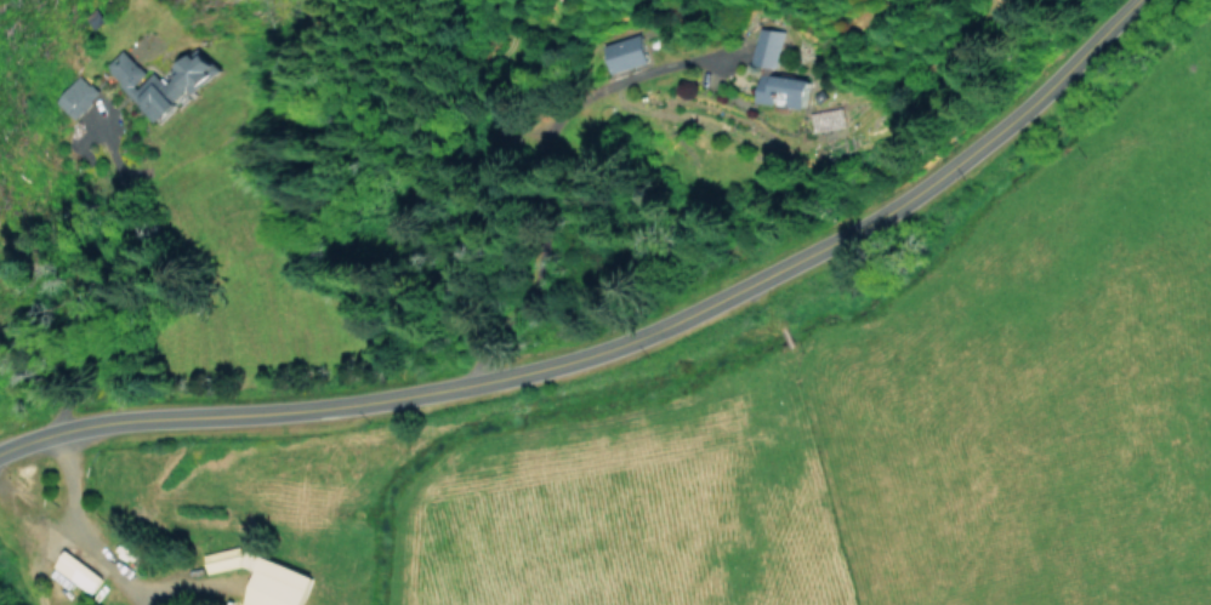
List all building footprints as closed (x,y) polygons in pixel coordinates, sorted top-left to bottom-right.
[(750,64),(775,68),(780,31),(756,27),(750,64)] [(601,42),(607,71),(643,64),(637,35),(601,42)] [(105,68),(160,123),(181,101),(179,99),(191,87),(199,94),(220,73),(205,59),(202,62),(193,54),(181,66),(185,71),(170,86),(154,70),(149,75),(123,49),(105,68)] [(755,102),(802,106),(804,78),(758,73),(755,102)] [(99,92),(77,74),(54,102),(76,120),(99,92)]
